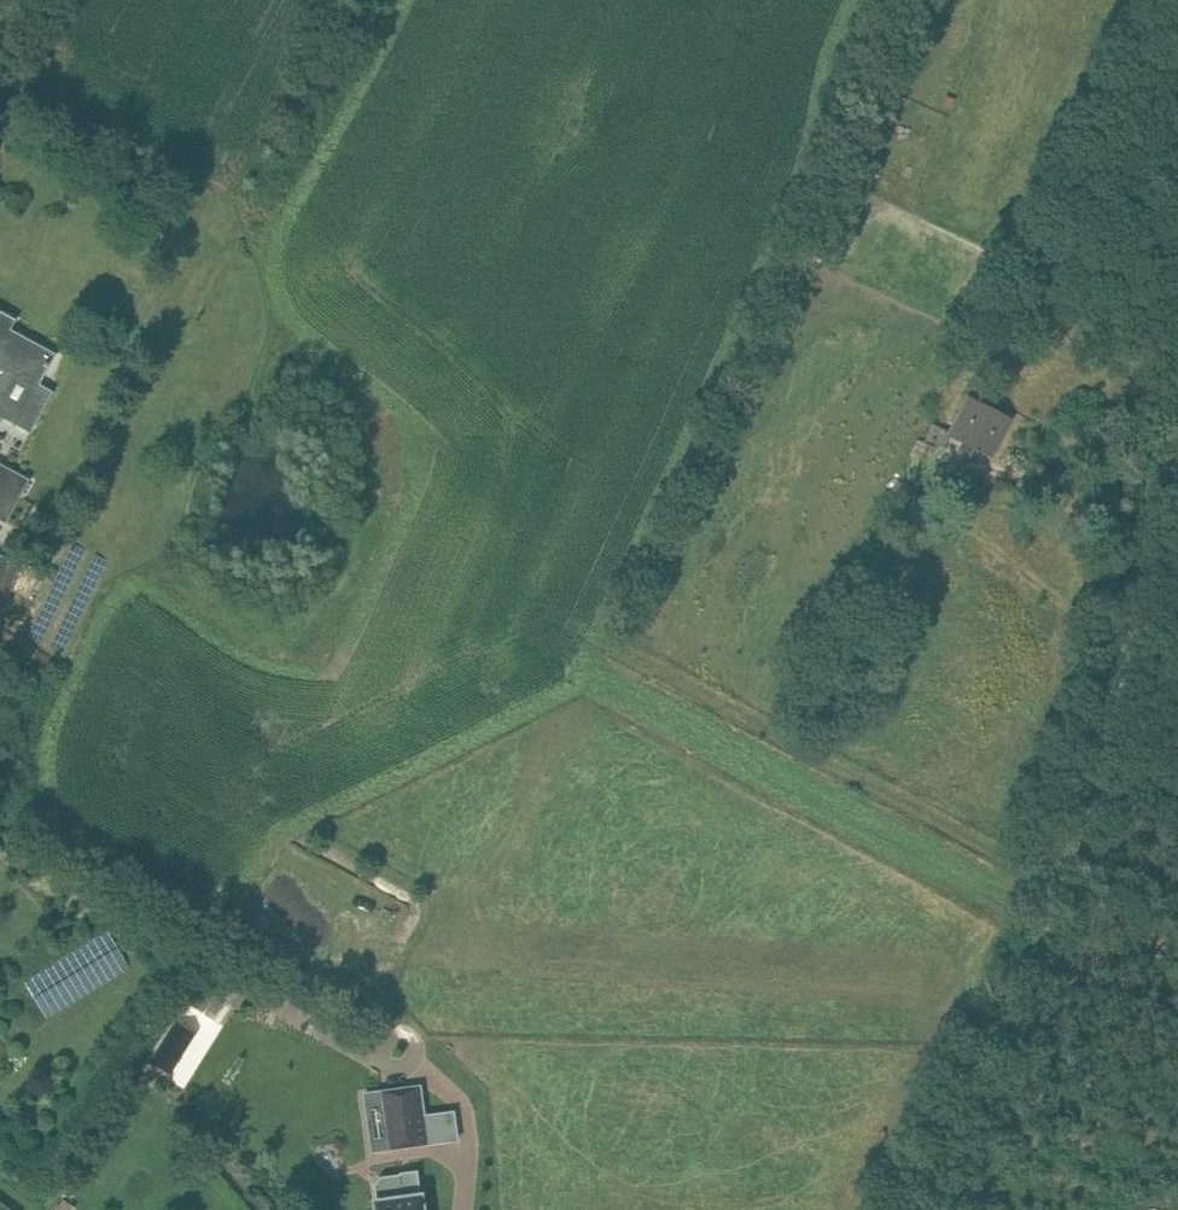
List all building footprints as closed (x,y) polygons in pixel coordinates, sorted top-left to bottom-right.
[(19,420),(38,384),(54,354),(11,331),(16,320),(0,311),(0,410),(19,420)] [(968,398),(951,432),(950,434),(963,439),(957,452),(969,459),(975,447),(993,455),(1011,420),(968,398)] [(933,423),(907,475),(925,484),(950,434),(951,432),(933,423)] [(7,522),(30,480),(0,463),(0,518),(7,522)] [(23,564),(2,555),(0,559),(0,587),(12,593),(23,564)] [(19,978),(44,1020),(131,969),(105,926),(19,978)] [(215,960),(187,1002),(218,1025),(248,980),(215,960)] [(179,1061),(159,1048),(150,1062),(170,1075),(179,1061)] [(380,1090),(389,1149),(430,1143),(421,1084),(380,1090)] [(400,1173),(381,1176),(374,1184),(376,1201),(375,1201),(376,1209),(424,1209),(421,1195),(420,1195),(417,1171),(400,1173)]
